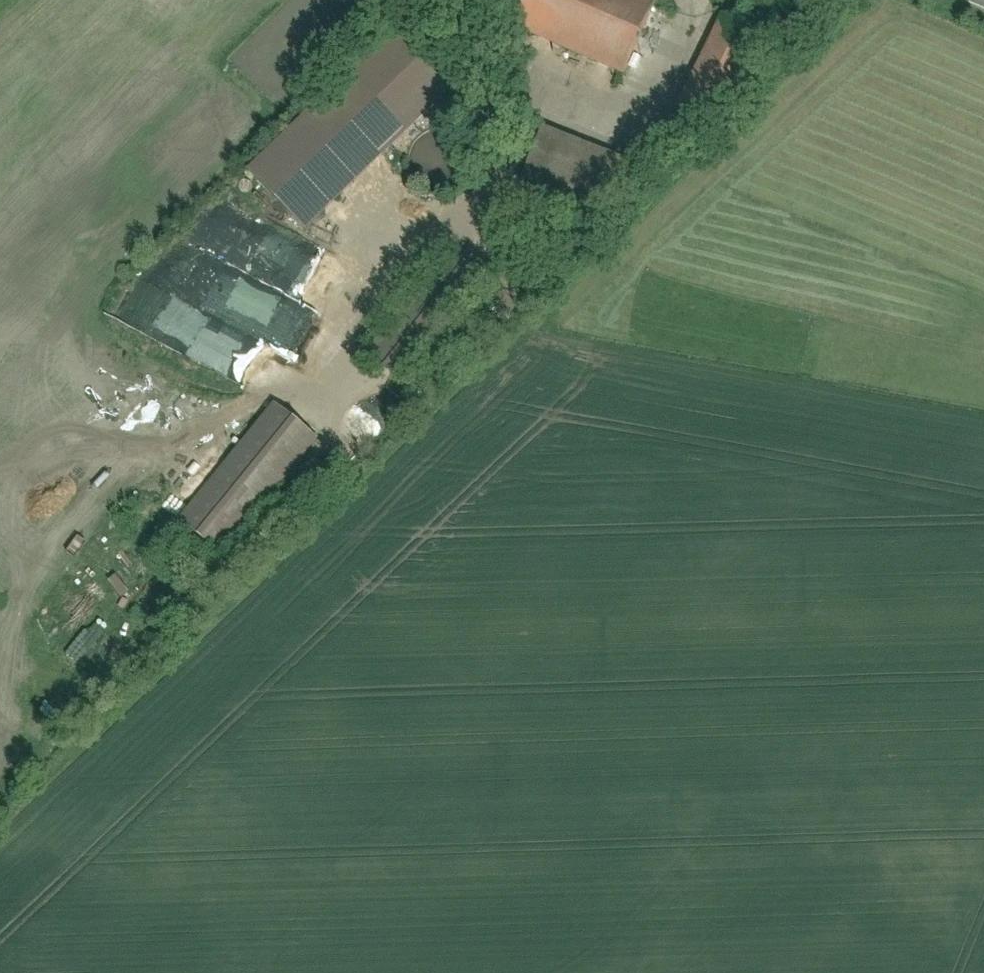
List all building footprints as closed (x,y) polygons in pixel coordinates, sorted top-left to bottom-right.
[(512,29),(619,75),(651,1),(649,0),(525,0),(512,29)] [(721,12),(674,115),(706,129),(752,26),(721,12)] [(383,34),(242,177),(305,239),(446,96),(383,34)] [(537,126),(515,181),(603,217),(625,162),(537,126)] [(275,277),(294,234),(271,223),(261,223),(241,214),(209,215),(203,229),(189,229),(166,280),(192,279),(192,283),(189,292),(193,294),(181,320),(167,321),(168,344),(212,364),(235,363),(270,284),(255,277),(275,277)] [(172,534),(216,570),(321,443),(277,407),(172,534)]
